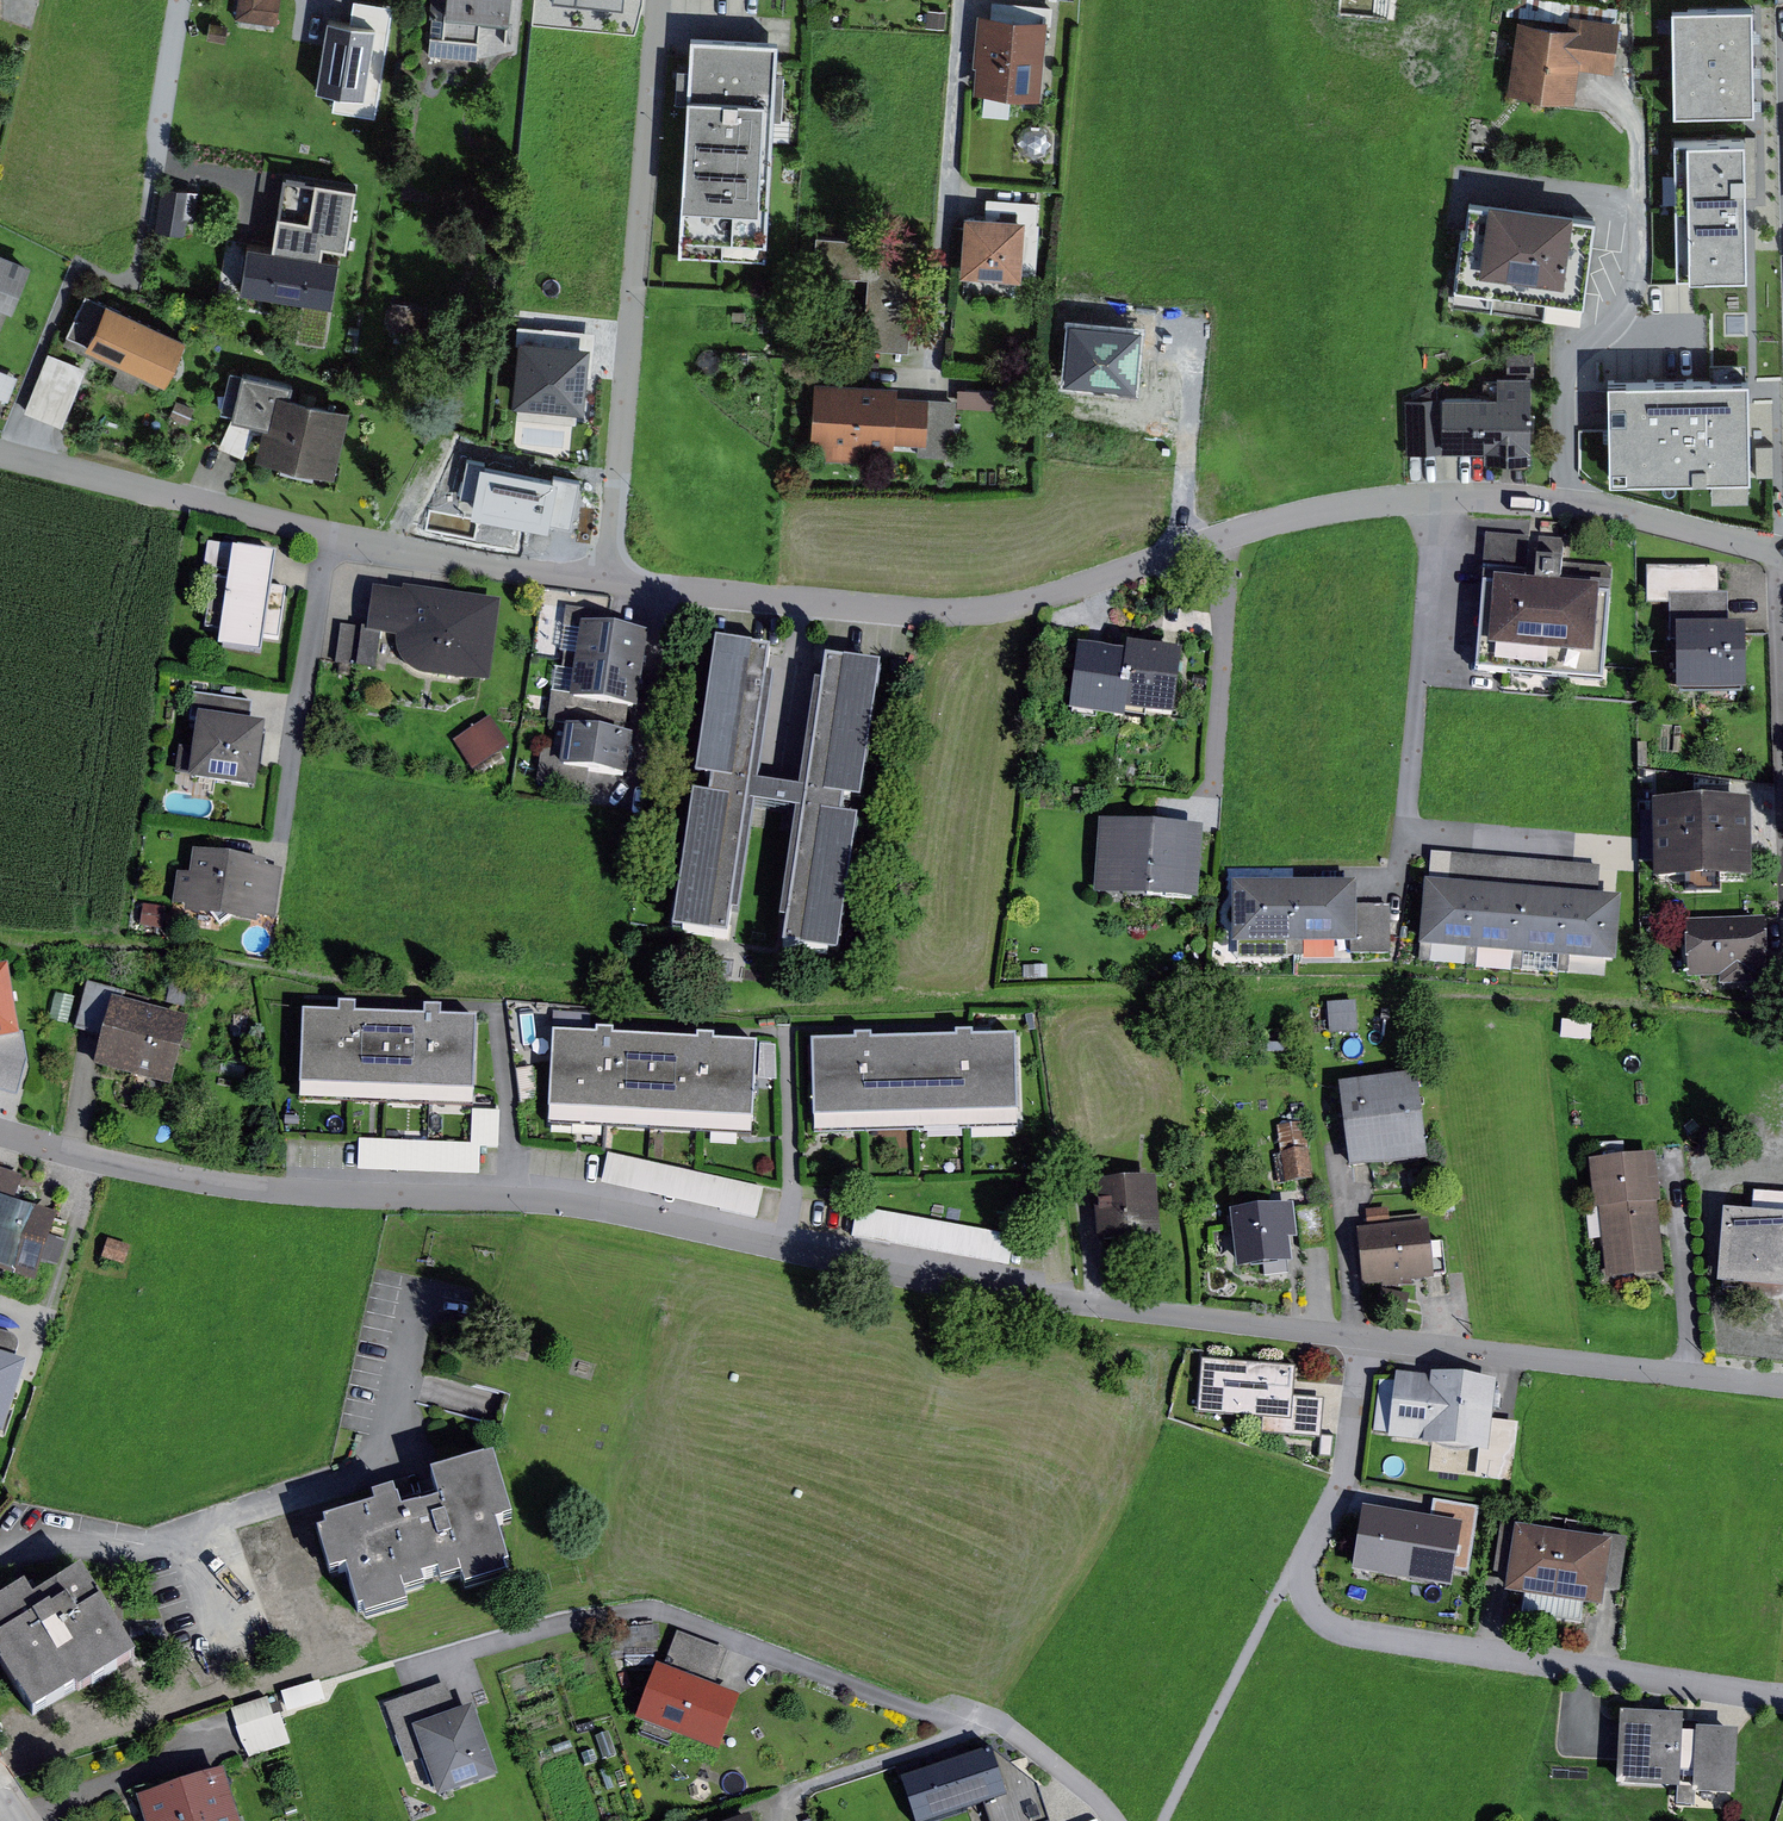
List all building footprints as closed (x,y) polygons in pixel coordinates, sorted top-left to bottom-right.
[(241,19),(284,24),(286,0),(244,0),(241,19)] [(483,61),(487,25),(514,28),(517,0),(452,0),(450,19),(437,18),(433,56),(483,61)] [(983,61),(981,87),(1046,93),(1053,22),(1058,22),(1060,4),(1013,0),(997,0),(996,10),(983,9),(978,61),(983,61)] [(1587,64),(1622,67),(1627,16),(1573,11),(1574,0),(1515,0),(1513,14),(1524,15),(1518,88),(1584,94),(1587,64)] [(1674,6),(1675,117),(1756,116),(1755,5),(1674,6)] [(785,39),(697,34),(686,238),(774,242),(785,39)] [(1761,139),(1681,140),(1683,212),(1664,213),(1669,378),(1615,380),(1617,477),(1756,473),(1755,438),(1770,438),(1761,139)] [(350,252),(359,184),(285,174),(275,246),(249,243),(242,292),(304,300),(299,338),(329,342),(341,251),(350,252)] [(162,226),(173,227),(176,188),(166,187),(162,226)] [(177,187),(175,231),(195,232),(197,188),(177,187)] [(972,210),(967,269),(1028,274),(1032,225),(1046,226),(1048,198),(992,193),(991,211),(972,210)] [(1592,304),(1602,218),(1474,199),(1461,286),(1592,304)] [(820,270),(875,274),(869,346),(915,349),(923,240),(823,233),(820,270)] [(0,246),(0,308),(16,315),(39,256),(2,242),(0,246)] [(186,338),(110,301),(92,347),(168,383),(186,338)] [(519,340),(518,409),(591,411),(592,342),(519,340)] [(50,349),(25,410),(64,425),(89,364),(50,349)] [(1450,396),(1411,396),(1412,451),(1450,451),(1450,446),(1492,446),(1492,456),(1539,455),(1539,350),(1514,351),(1515,373),(1505,373),(1506,391),(1450,392),(1450,396)] [(19,374),(0,367),(0,395),(10,399),(19,374)] [(355,413),(302,402),(305,384),(243,371),(231,425),(268,433),(261,463),(341,480),(355,413)] [(904,383),(822,378),(818,440),(828,441),(827,456),(867,458),(868,442),(899,444),(899,440),(932,442),(935,396),(904,394),(904,383)] [(584,483),(474,459),(466,497),(477,511),(550,526),(551,521),(574,526),(584,483)] [(1571,538),(1493,533),(1484,671),(1612,679),(1619,566),(1570,563),(1571,538)] [(210,627),(226,629),(224,645),(265,651),(268,634),(282,637),(291,587),(276,585),(281,553),(238,546),(238,544),(214,540),(210,566),(234,570),(233,578),(218,576),(210,627)] [(1683,596),(1686,692),(1757,690),(1755,623),(1737,624),(1736,592),(1727,592),(1726,566),(1654,568),(1655,597),(1683,596)] [(425,673),(435,674),(494,682),(505,599),(408,585),(408,589),(380,585),(374,627),(346,623),(341,662),(381,668),(386,632),(402,634),(401,642),(403,652),(406,658),(408,661),(415,668),(425,673)] [(570,626),(585,628),(581,652),(573,651),(566,691),(558,690),(553,721),(572,724),(567,749),(548,746),(542,780),(590,787),(588,800),(608,803),(610,791),(592,788),(595,770),(631,775),(638,735),(629,734),(634,707),(641,708),(654,629),(616,623),(618,611),(573,604),(570,626)] [(702,774),(719,776),(716,793),(700,791),(680,927),(734,935),(737,911),(743,911),(759,802),(801,807),(785,916),(792,917),(788,944),(845,952),(864,816),(848,814),(851,796),(867,799),(886,664),(832,656),(829,680),(821,679),(806,787),(764,781),(779,675),(771,674),(775,647),(722,639),(702,774)] [(1135,641),(1134,650),(1086,644),(1077,710),(1132,718),(1133,709),(1179,715),(1188,649),(1135,641)] [(194,769),(192,777),(259,787),(269,721),(255,719),(257,702),(198,693),(194,720),(201,721),(197,747),(185,746),(182,767),(194,769)] [(497,716),(459,740),(477,769),(515,745),(497,716)] [(1662,799),(1663,879),(1762,878),(1762,798),(1662,799)] [(1211,826),(1107,818),(1101,890),(1206,899),(1211,826)] [(199,849),(195,874),(184,872),(180,902),(190,903),(189,911),(260,921),(261,916),(281,919),(288,869),(272,866),(273,859),(199,849)] [(1576,865),(1576,883),(1600,883),(1600,865),(1576,865)] [(1626,903),(1436,887),(1431,945),(1620,959),(1626,903)] [(1362,890),(1243,889),(1243,944),(1362,942),(1362,908),(1362,890)] [(1396,908),(1362,908),(1362,942),(1362,954),(1395,953),(1396,908)] [(1695,977),(1728,977),(1728,985),(1764,985),(1764,974),(1775,974),(1774,918),(1694,919),(1695,977)] [(80,1032),(104,1037),(113,997),(89,991),(80,1032)] [(116,997),(99,1064),(178,1084),(195,1017),(116,997)] [(1363,1001),(1334,1003),(1336,1032),(1365,1030),(1363,1001)] [(343,1010),(309,1009),(305,1098),(478,1104),(481,1017),(447,1016),(447,1006),(431,1006),(430,1015),(361,1012),(361,1003),(344,1002),(343,1010)] [(603,1033),(559,1031),(555,1123),(759,1132),(764,1042),(719,1040),(720,1034),(703,1033),(703,1039),(619,1035),(619,1029),(603,1028),(603,1033)] [(861,1039),(817,1040),(820,1133),(1027,1126),(1024,1034),(980,1036),(980,1031),(963,1032),(964,1037),(879,1040),(879,1033),(861,1034),(861,1039)] [(1424,1073),(1346,1082),(1357,1168),(1434,1158),(1424,1073)] [(476,1144),(366,1140),(365,1170),(485,1175),(486,1146),(504,1147),(506,1111),(477,1110),(476,1144)] [(1287,1153),(1280,1154),(1284,1182),(1318,1177),(1314,1148),(1309,1148),(1304,1111),(1282,1114),(1287,1153)] [(769,1188),(614,1153),(607,1183),(763,1217),(769,1188)] [(1603,1208),(1607,1207),(1613,1276),(1671,1271),(1665,1202),(1669,1202),(1665,1154),(1599,1159),(1603,1208)] [(20,1201),(28,1176),(0,1167),(0,1267),(39,1280),(60,1213),(20,1201)] [(1163,1177),(1099,1182),(1104,1244),(1169,1239),(1163,1177)] [(1732,1208),(1726,1282),(1782,1287),(1782,1191),(1763,1189),(1761,1211),(1732,1208)] [(1300,1203),(1239,1211),(1246,1269),(1270,1266),(1271,1278),(1296,1275),(1295,1262),(1299,1262),(1296,1239),(1305,1238),(1300,1203)] [(1374,1227),(1365,1228),(1370,1284),(1390,1282),(1390,1287),(1409,1285),(1408,1281),(1441,1278),(1435,1220),(1398,1224),(1396,1207),(1372,1209),(1374,1227)] [(1021,1235),(863,1208),(858,1238),(1016,1264),(1021,1235)] [(136,1246),(112,1239),(106,1257),(130,1265),(136,1246)] [(16,1332),(0,1327),(0,1431),(8,1434),(30,1362),(20,1359),(23,1351),(23,1345),(22,1339),(20,1335),(16,1332)] [(1302,1366),(1206,1358),(1202,1414),(1267,1418),(1266,1434),(1328,1439),(1331,1399),(1300,1396),(1302,1366)] [(1438,1376),(1404,1372),(1397,1438),(1431,1441),(1431,1445),(1497,1452),(1505,1380),(1438,1373),(1438,1376)] [(1394,1429),(1394,1380),(1380,1380),(1380,1429),(1394,1429)] [(328,1521),(330,1528),(321,1531),(333,1574),(350,1569),(363,1611),(367,1609),(370,1617),(412,1605),(409,1594),(429,1588),(425,1577),(443,1572),(446,1581),(466,1575),(469,1587),(511,1575),(508,1566),(513,1565),(500,1523),(517,1518),(498,1455),(435,1474),(443,1501),(405,1512),(398,1489),(376,1496),(379,1505),(328,1521)] [(1472,1525),(1370,1507),(1359,1572),(1460,1590),(1472,1525)] [(1537,1522),(1509,1518),(1501,1572),(1516,1574),(1514,1592),(1532,1595),(1529,1613),(1589,1622),(1592,1603),(1611,1606),(1621,1539),(1536,1527),(1537,1522)] [(35,1598),(27,1584),(0,1601),(0,1657),(35,1713),(76,1688),(80,1694),(141,1656),(85,1567),(35,1598)] [(665,1623),(617,1630),(619,1646),(667,1640),(665,1623)] [(734,1651),(683,1632),(669,1667),(662,1664),(641,1720),(724,1751),(745,1696),(720,1687),(734,1651)] [(420,1731),(462,1716),(451,1681),(391,1705),(412,1764),(430,1757),(420,1731)] [(273,1697),(237,1708),(253,1758),(296,1744),(286,1715),(279,1717),(273,1697)] [(499,1777),(475,1712),(462,1716),(420,1731),(430,1757),(444,1795),(499,1777)] [(1692,1714),(1630,1712),(1626,1786),(1686,1789),(1685,1805),(1703,1806),(1704,1793),(1744,1794),(1746,1730),(1707,1728),(1706,1733),(1691,1733),(1692,1714)] [(908,1779),(922,1820),(940,1820),(1015,1796),(1000,1749),(908,1779)] [(141,1797),(149,1820),(244,1820),(227,1769),(141,1797)] [(987,1807),(972,1812),(975,1820),(991,1820),(987,1807)]
